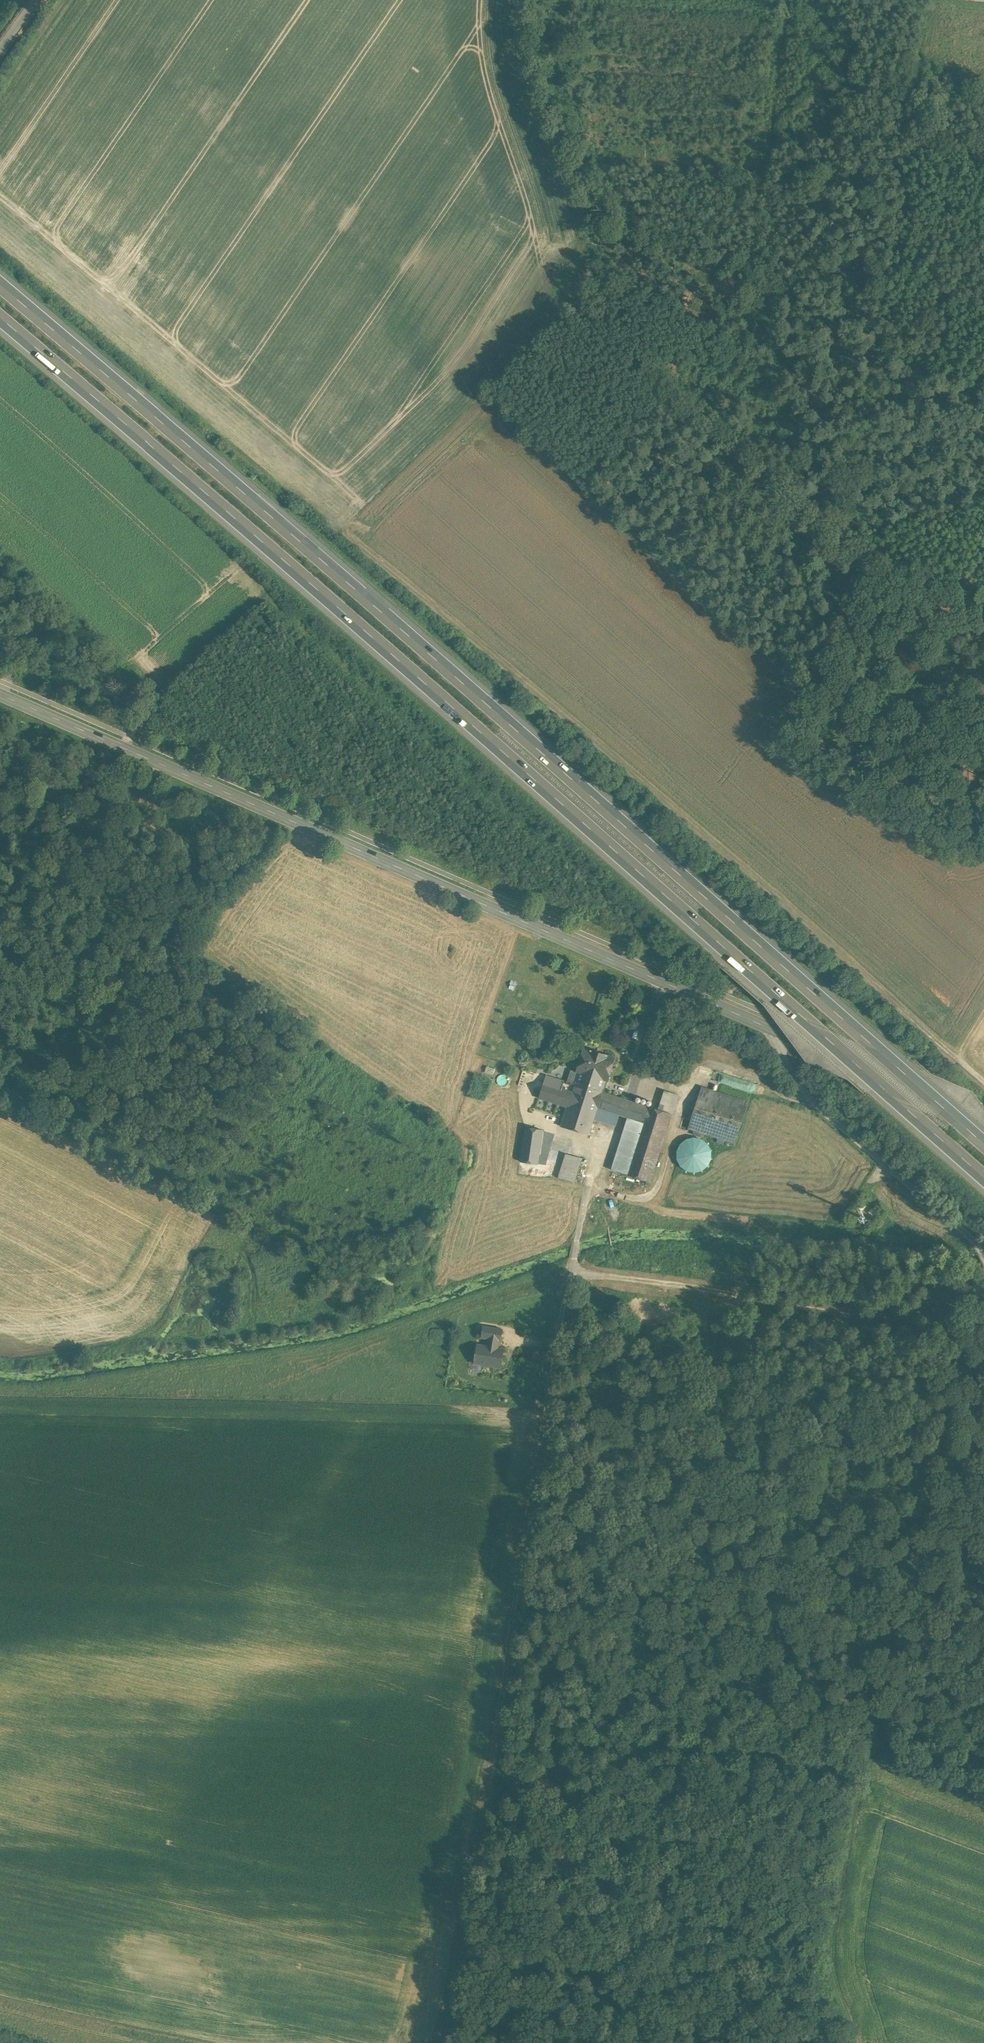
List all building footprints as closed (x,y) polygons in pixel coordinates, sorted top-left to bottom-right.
[(615,1057),(584,1048),(577,1071),(578,1072),(575,1081),(603,1089),(606,1080),(608,1080),(615,1057)] [(603,1089),(575,1081),(574,1084),(568,1082),(568,1083),(539,1073),(532,1095),(568,1106),(561,1126),(589,1134),(594,1119),(598,1107),(603,1091),(603,1089)] [(748,1102),(702,1087),(689,1128),(735,1143),(748,1102)] [(678,1094),(665,1090),(659,1110),(672,1114),(678,1094)] [(625,1098),(603,1091),(598,1107),(619,1114),(625,1098)] [(647,1106),(633,1101),(628,1117),(642,1122),(647,1106)] [(659,1110),(647,1106),(642,1122),(626,1174),(651,1182),(672,1114),(659,1110)] [(619,1114),(598,1107),(594,1119),(616,1126),(619,1114)] [(546,1111),(528,1109),(522,1152),(540,1155),(546,1111)] [(628,1117),(612,1169),(626,1174),(642,1122),(628,1117)] [(681,1146),(677,1151),(676,1157),(677,1163),(680,1168),(685,1172),(692,1174),(698,1173),(703,1169),(707,1164),(709,1158),(708,1152),(704,1146),(699,1143),(693,1141),(687,1142),(681,1146)] [(540,1155),(522,1152),(521,1161),(538,1164),(540,1155)] [(581,1158),(565,1153),(558,1177),(574,1181),(581,1158)] [(503,1329),(483,1326),(482,1337),(488,1338),(487,1345),(477,1344),(475,1360),(483,1362),(483,1365),(502,1368),(505,1348),(499,1347),(500,1340),(501,1341),(503,1329)]
